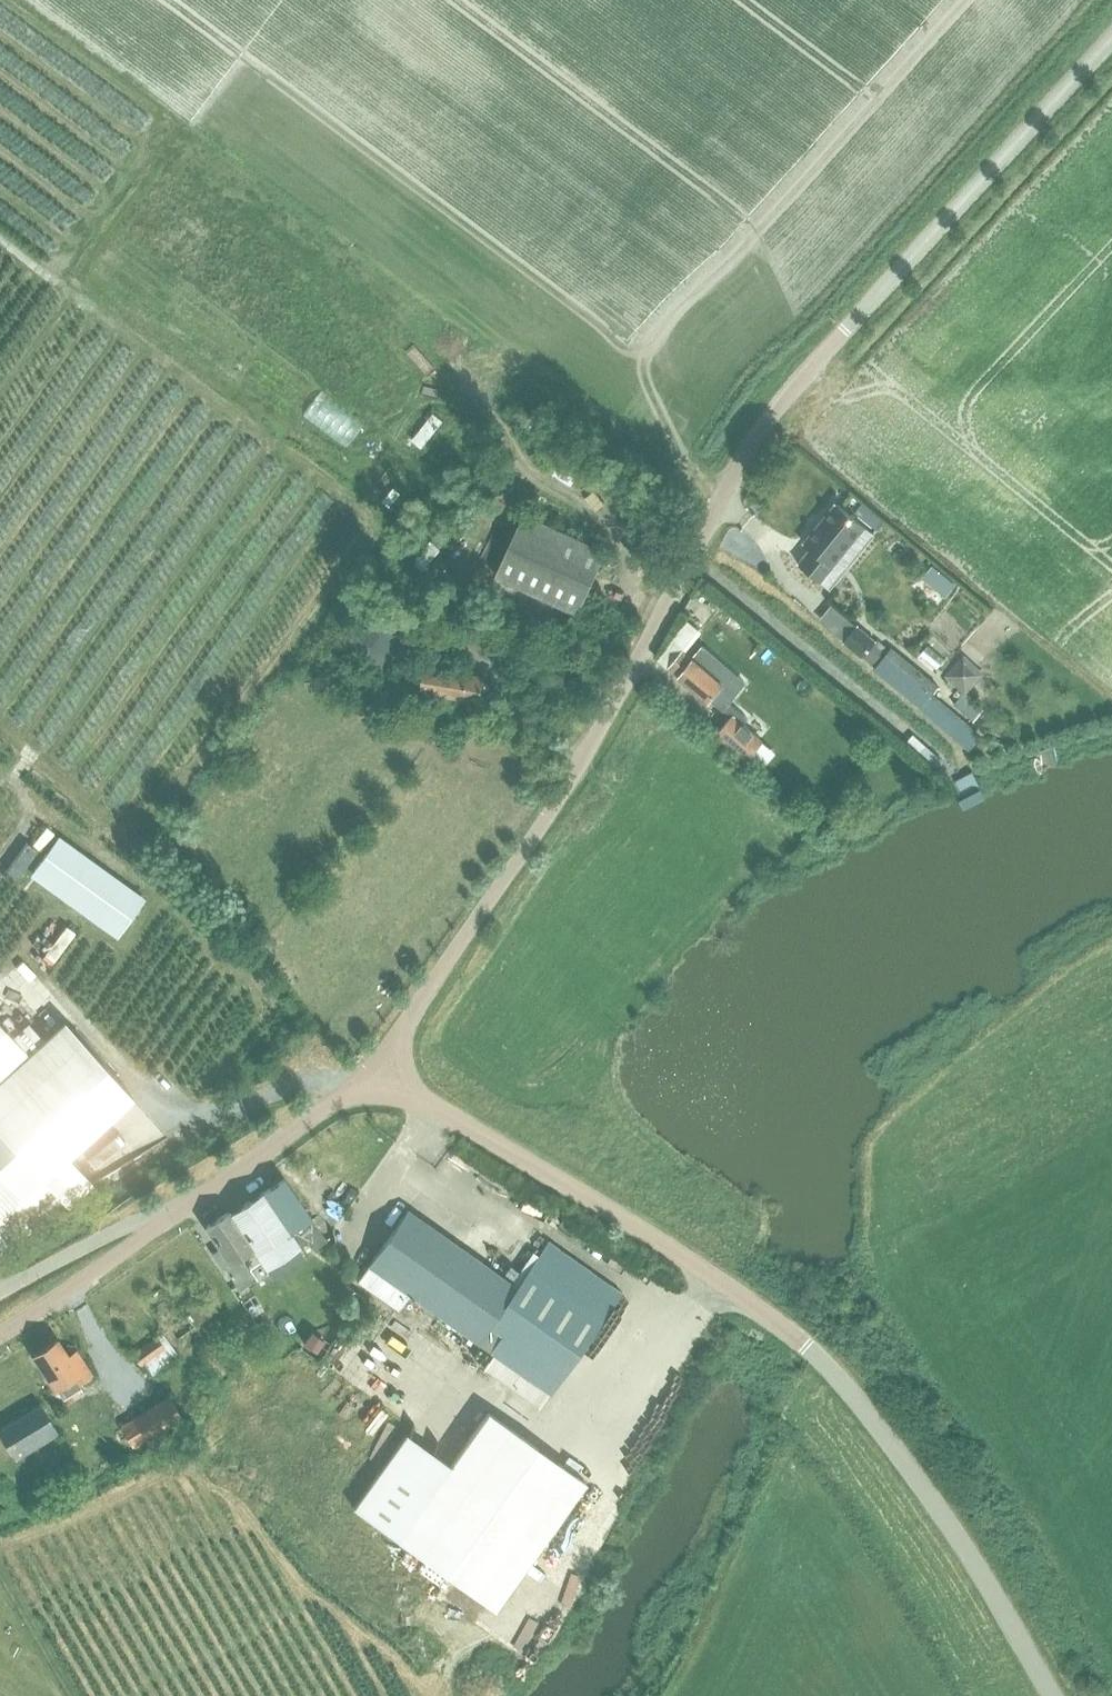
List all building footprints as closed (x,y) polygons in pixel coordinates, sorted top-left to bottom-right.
[(811,547),(799,562),(830,588),(847,567),(838,560),(866,526),(837,502),(804,542),(811,547)] [(863,503),(856,512),(876,528),(883,519),(863,503)] [(527,514),(498,576),(579,614),(608,552),(527,514)] [(432,539),(413,560),(423,569),(442,548),(432,539)] [(933,564),(923,577),(945,595),(955,582),(933,564)] [(487,600),(473,629),(494,639),(508,610),(487,600)] [(830,601),(816,615),(834,632),(848,617),(830,601)] [(365,611),(338,648),(366,668),(379,678),(381,679),(410,644),(365,611)] [(730,614),(726,620),(731,624),(736,618),(730,614)] [(678,635),(660,656),(710,700),(712,697),(733,714),(717,732),(748,758),(762,742),(763,740),(744,723),(749,717),(730,700),(747,681),(705,644),(695,656),(685,647),(702,629),(689,618),(676,633),(678,635)] [(858,624),(844,640),(863,656),(876,640),(858,624)] [(927,646),(920,656),(938,670),(939,669),(941,671),(948,662),(927,646)] [(891,647),(874,671),(912,703),(914,701),(923,708),(970,746),(982,731),(935,694),(939,688),(929,680),(930,679),(891,647)] [(349,658),(337,675),(345,681),(358,664),(349,658)] [(964,662),(952,676),(966,689),(978,675),(964,662)] [(426,666),(422,690),(481,701),(486,677),(426,666)] [(366,668),(355,684),(368,694),(379,678),(366,668)] [(965,692),(954,705),(974,721),(984,709),(965,692)] [(972,772),(956,782),(961,791),(972,785),(980,787),(972,772)] [(57,837),(30,875),(116,938),(144,900),(57,837)] [(28,841),(8,870),(19,878),(39,849),(28,841)] [(11,1241),(14,1244),(62,1198),(69,1206),(95,1181),(69,1154),(133,1094),(61,1017),(41,1036),(25,1019),(10,1033),(0,1022),(0,1252),(11,1241)] [(247,1203),(230,1215),(252,1246),(251,1246),(266,1267),(283,1255),(306,1238),(313,1247),(316,1245),(327,1238),(282,1175),(264,1188),(265,1190),(247,1203)] [(539,1407),(550,1392),(550,1393),(621,1291),(548,1240),(516,1285),(406,1208),(356,1279),(399,1309),(409,1294),(494,1354),(484,1368),(539,1407)] [(228,1211),(207,1225),(222,1246),(211,1253),(222,1268),(224,1266),(240,1289),(257,1277),(241,1254),(251,1246),(252,1246),(230,1215),(228,1211)] [(313,1332),(305,1343),(316,1352),(325,1341),(313,1332)] [(156,1336),(132,1354),(141,1366),(165,1348),(156,1336)] [(56,1337),(34,1352),(56,1385),(72,1374),(76,1380),(90,1371),(74,1347),(66,1352),(56,1337)] [(168,1395),(119,1427),(132,1447),(181,1414),(168,1395)] [(0,1426),(0,1435),(16,1459),(59,1432),(39,1401),(0,1426)] [(495,1609),(586,1482),(488,1412),(450,1465),(407,1434),(354,1508),(495,1609)]
